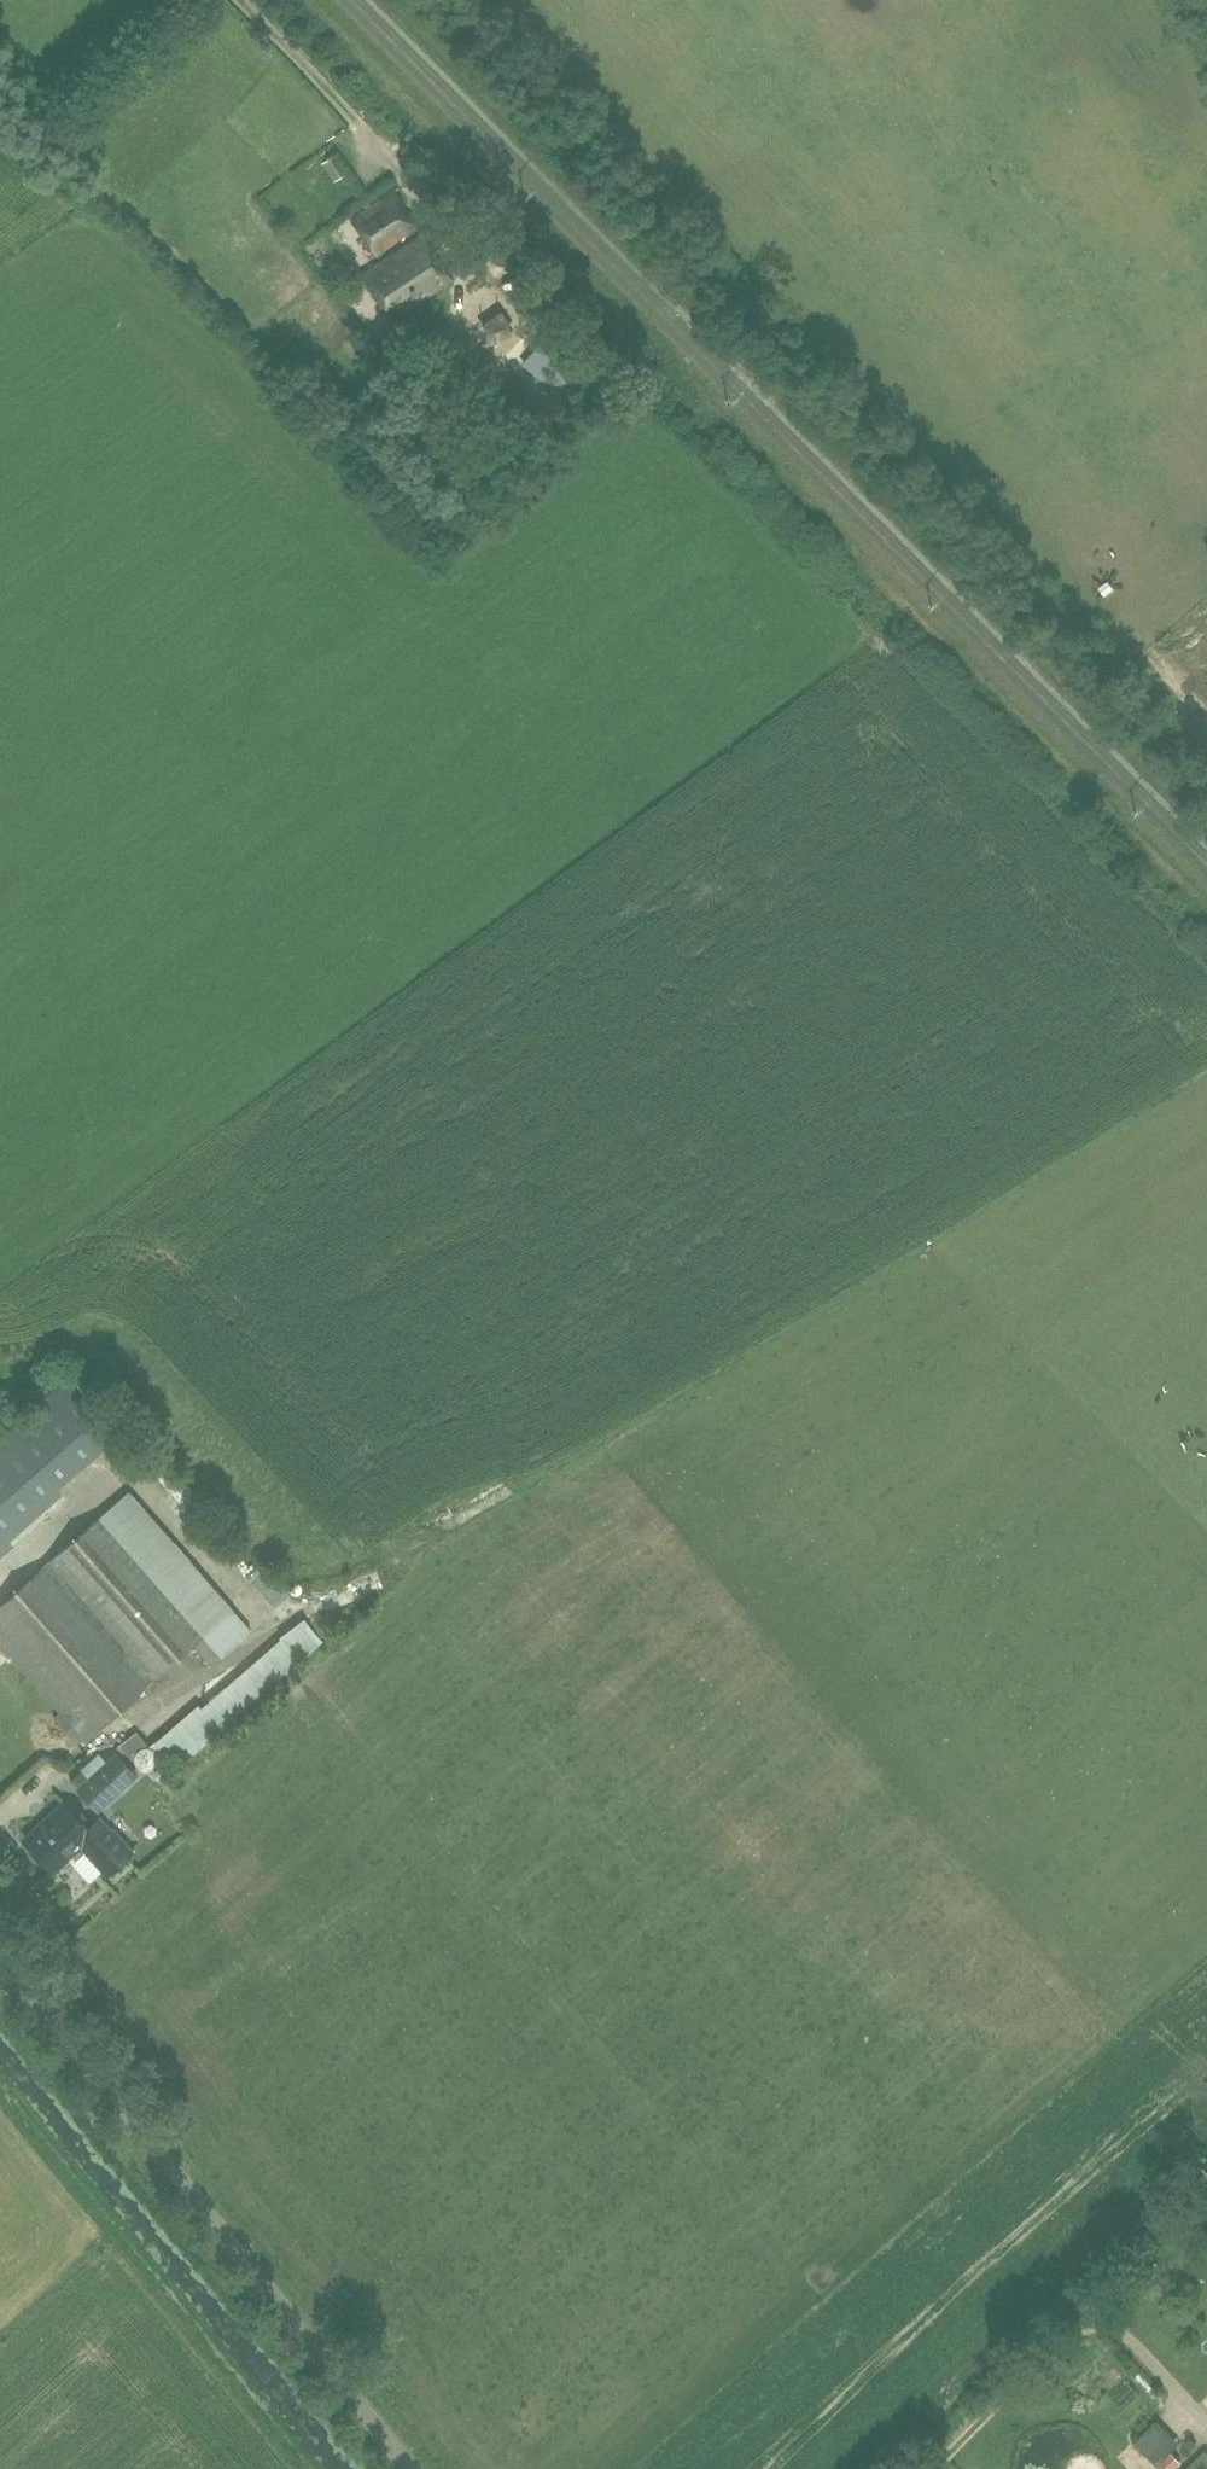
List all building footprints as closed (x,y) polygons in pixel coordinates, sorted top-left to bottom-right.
[(391,191),(352,219),(378,254),(416,226),(391,191)] [(362,276),(391,319),(450,279),(421,236),(362,276)] [(495,345),(516,331),(502,310),(480,324),(495,345)] [(436,375),(448,388),(461,378),(451,362),(436,375)] [(38,1415),(16,1437),(36,1457),(58,1435),(38,1415)] [(39,1453),(70,1492),(105,1466),(74,1426),(39,1453)] [(13,1543),(8,1538),(62,1491),(10,1432),(0,1441),(0,1555),(13,1543)] [(108,1510),(0,1603),(0,1644),(59,1712),(54,1717),(78,1744),(83,1740),(193,1643),(211,1664),(251,1630),(130,1491),(108,1510)] [(273,1620),(286,1642),(310,1627),(298,1606),(273,1620)] [(165,1752),(290,1647),(270,1623),(145,1729),(165,1752)] [(157,1715),(156,1697),(134,1697),(135,1716),(157,1715)] [(108,1757),(75,1787),(95,1809),(127,1779),(108,1757)] [(98,1819),(87,1829),(64,1803),(24,1838),(52,1869),(81,1843),(107,1872),(128,1852),(98,1819)] [(1173,2468),(1180,2462),(1170,2451),(1156,2465),(1160,2468),(1174,2468),(1173,2468)] [(1205,2452),(1188,2468),(1206,2468),(1206,2453),(1205,2452)]
